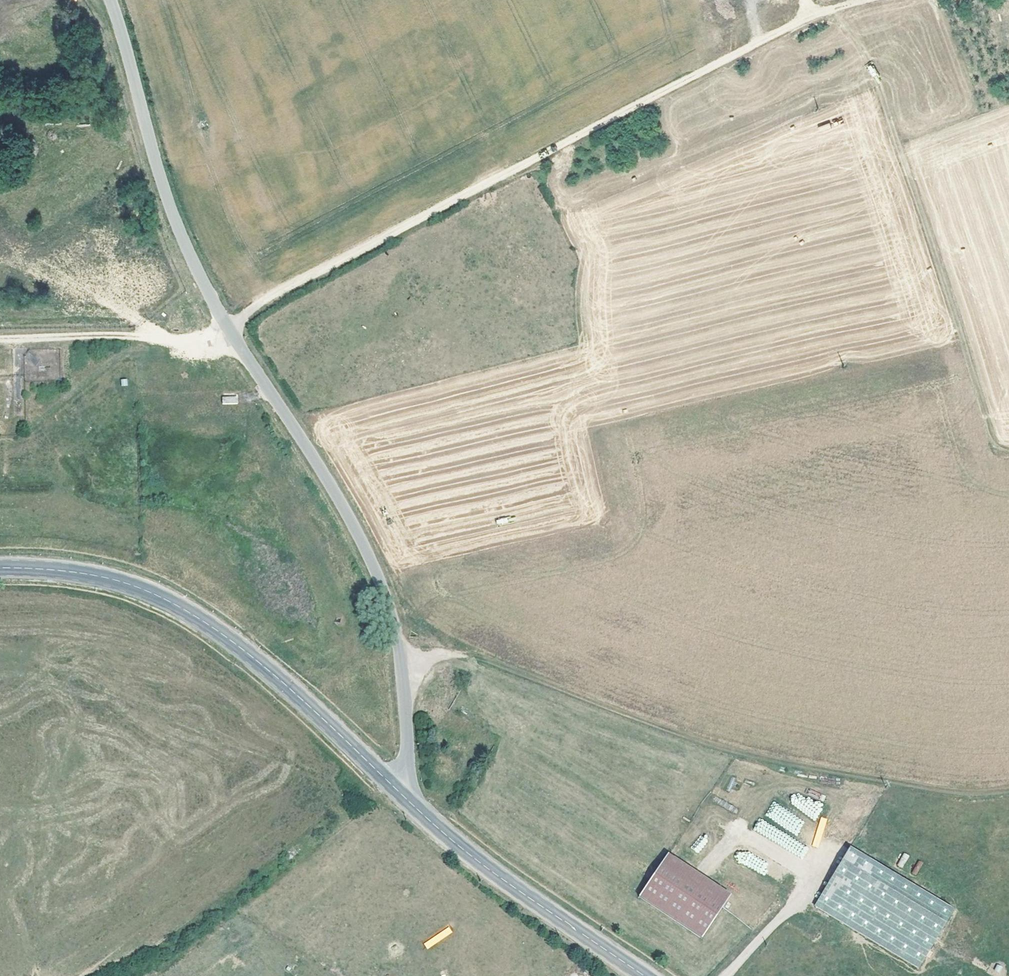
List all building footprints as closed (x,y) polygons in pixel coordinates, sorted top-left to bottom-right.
[(222,405),(238,404),(237,396),(222,397),(222,405)] [(446,681),(450,682),(461,683),(464,678),(451,675),(447,674),(446,681)] [(818,847),(828,818),(821,816),(812,845),(818,847)] [(850,846),(815,904),(917,967),(952,908),(850,846)] [(903,868),(909,855),(903,852),(897,865),(903,868)] [(729,896),(666,855),(638,897),(701,939),(729,896)] [(918,860),(911,873),(916,875),(922,863),(918,860)] [(427,949),(453,932),(449,926),(423,943),(427,949)]
